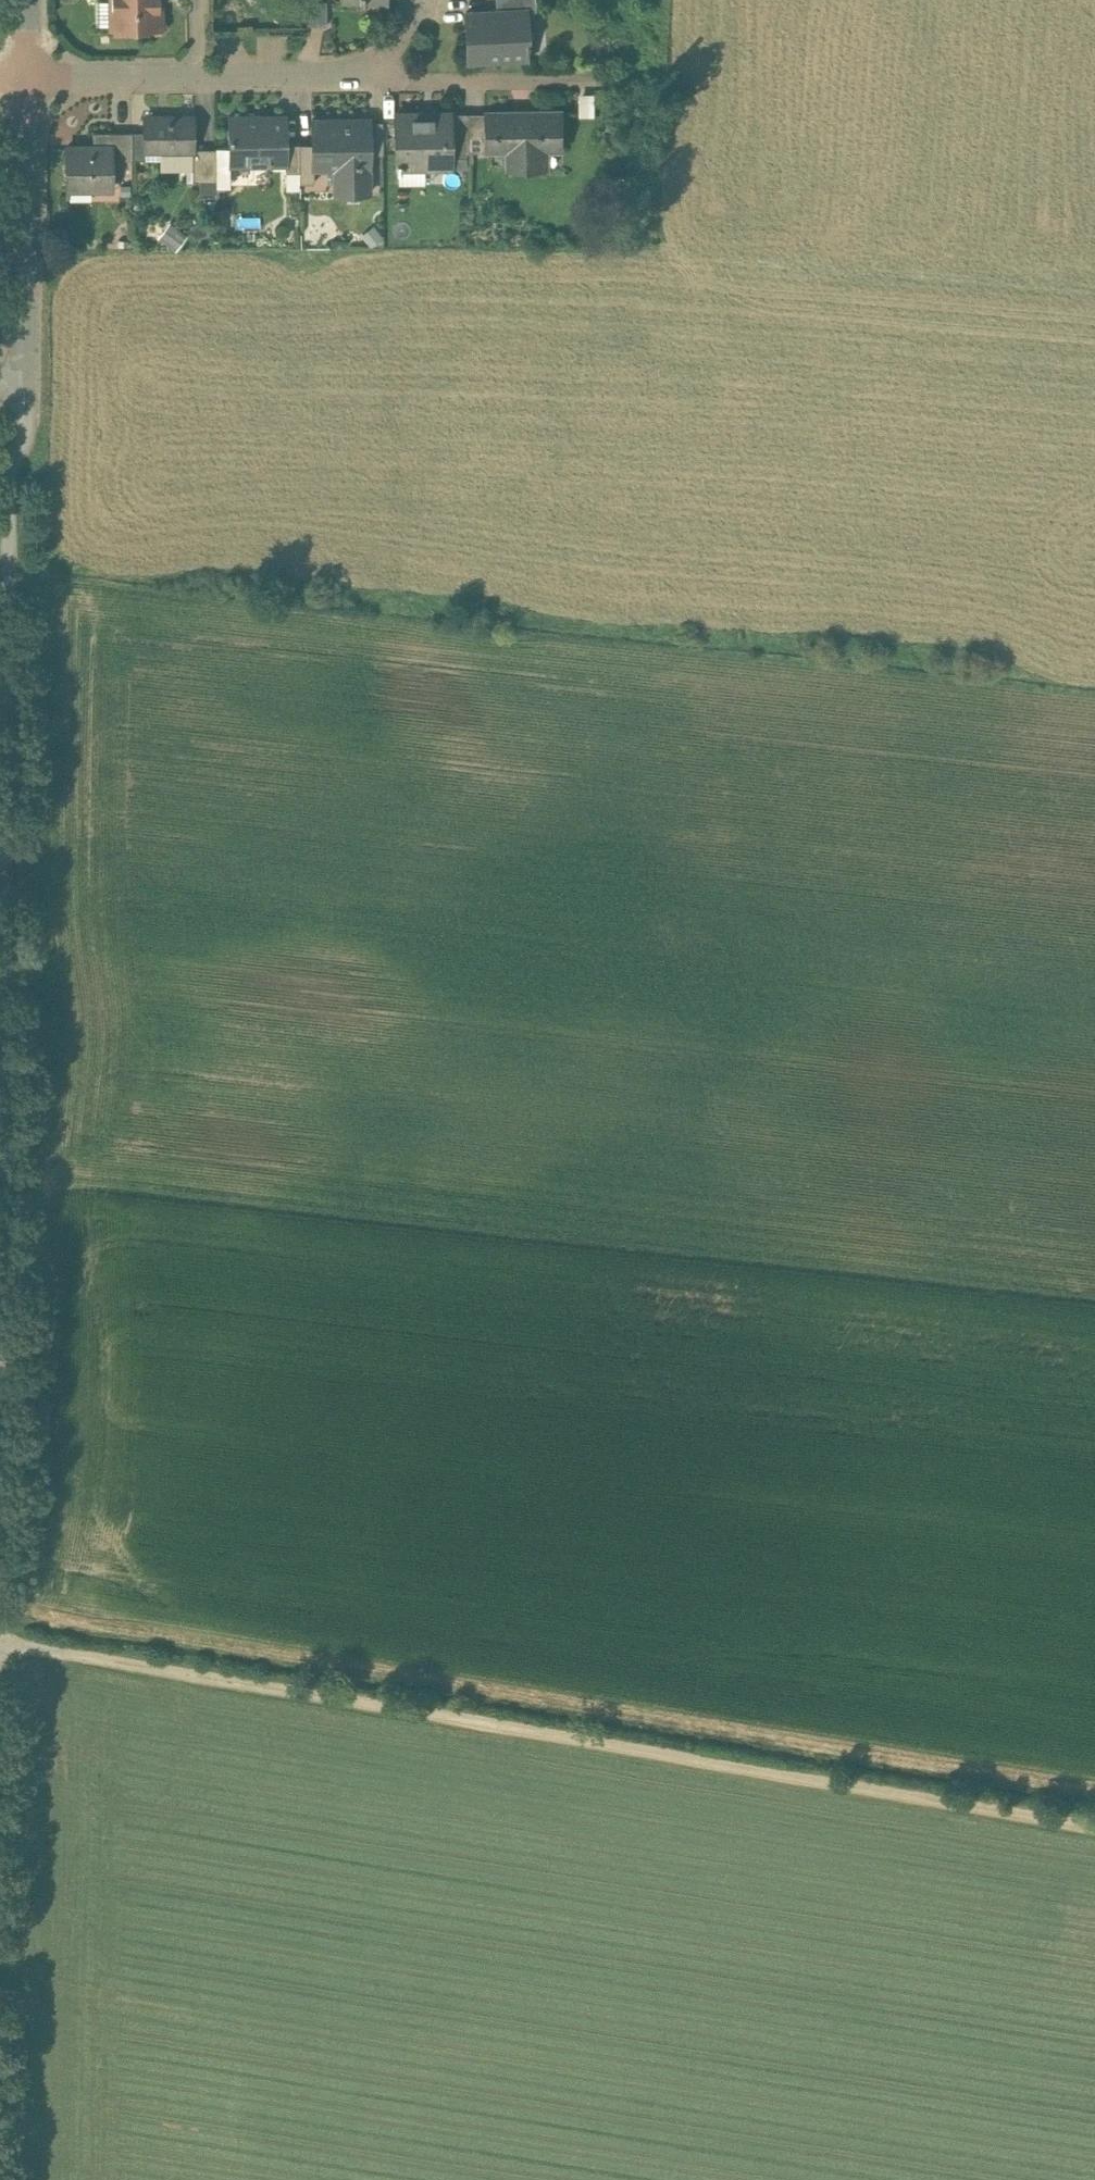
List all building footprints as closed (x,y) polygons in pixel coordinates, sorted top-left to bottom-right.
[(118,7),(118,26),(152,26),(152,28),(156,32),(162,31),(165,27),(166,22),(161,17),(160,17),(160,0),(112,0),(118,7)] [(326,0),(308,0),(308,24),(327,24),(326,0)] [(496,10),(526,9),(526,10),(537,9),(537,0),(496,0),(496,10)] [(496,10),(465,12),(468,59),(529,56),(528,45),(529,45),(529,41),(528,41),(526,10),(526,9),(496,10)] [(563,111),(485,112),(484,114),(485,148),(510,148),(510,168),(536,167),(536,147),(563,147),(563,111)] [(449,112),(395,113),(396,167),(401,167),(401,165),(450,164),(450,154),(449,114),(449,112)] [(286,142),(286,114),(228,115),(229,162),(285,162),(287,161),(286,142)] [(467,148),(466,114),(449,114),(450,154),(467,154),(467,151),(467,148)] [(484,114),(466,114),(467,148),(485,148),(484,114)] [(193,115),(144,115),(144,131),(144,149),(145,149),(192,149),(193,149),(193,147),(193,115)] [(367,122),(340,123),(340,118),(313,118),(313,142),(313,166),(344,165),(344,190),(367,190),(368,191),(369,191),(369,165),(370,165),(369,151),(368,120),(368,118),(367,118),(367,122)] [(382,120),(368,120),(369,151),(382,151),(382,120)] [(93,131),(93,145),(67,145),(67,196),(68,196),(68,187),(91,187),(91,184),(110,184),(110,187),(112,187),(111,158),(111,148),(114,148),(114,131),(93,131)] [(132,131),(114,131),(114,148),(111,148),(111,158),(132,158),(132,131)] [(144,131),(132,131),(132,158),(145,158),(145,149),(144,149),(144,131)] [(299,142),(286,142),(287,161),(285,162),(285,170),(299,170),(299,142)] [(313,166),(313,142),(299,142),(299,170),(300,180),(313,180),(313,166)] [(216,147),(193,147),(193,149),(192,149),(192,180),(216,180),(216,147)] [(178,245),(184,229),(165,223),(160,239),(178,245)]
